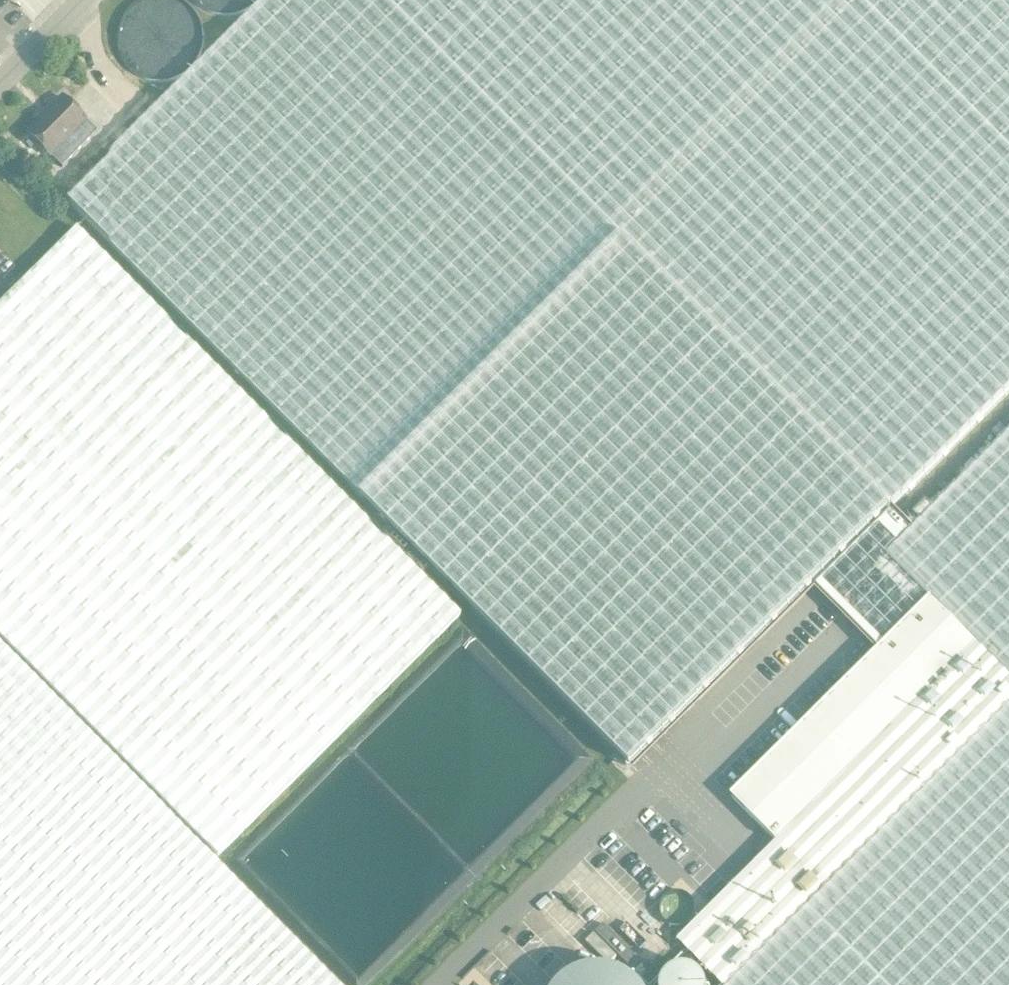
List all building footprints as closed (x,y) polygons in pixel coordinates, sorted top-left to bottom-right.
[(68,202),(311,447),(631,769),(816,583),(893,508),(1008,392),(1008,0),(270,0),(68,202)] [(63,99),(28,135),(50,157),(61,168),(97,132),(86,122),(63,99)] [(0,304),(0,638),(217,857),(460,616),(75,229),(0,304)] [(1001,424),(992,433),(996,437),(1000,440),(1008,431),(1005,428),(1001,424)] [(914,530),(908,524),(897,512),(893,508),(816,583),(821,588),(880,651),(732,798),(761,826),(778,844),(757,865),(678,943),(721,984),(1008,984),(1008,435),(914,530)] [(973,459),(964,467),(965,468),(968,471),(977,463),(973,459)] [(948,477),(939,486),(943,490),(946,493),(955,484),(952,481),(948,477)] [(925,501),(916,509),(920,513),(923,516),(932,507),(928,504),(925,501)] [(0,644),(0,984),(339,984),(0,644)] [(687,834),(687,831),(687,828),(686,825),(685,822),(683,819),(680,817),(678,815),(675,814),(672,813),(669,813),(666,813),(663,814),(660,815),(657,817),(655,820),(653,822),(652,825),(651,828),(651,831),(651,834),(652,837),(653,840),(655,843),(657,845),(660,847),(663,848),(666,849),(669,849),(672,849),(675,848),(678,847),(680,845),(683,843),(685,840),(686,837),(687,834)] [(652,869),(652,866),(652,863),(651,860),(650,857),(649,854),(647,852),(644,850),(642,849),(639,848),(636,847),(633,847),(630,848),(627,849),(624,850),(622,852),(620,854),(618,857),(617,860),(616,863),(616,866),(616,869),(617,872),(618,874),(620,877),(622,879),(624,881),(627,882),(630,883),(633,884),(636,884),(639,883),(642,882),(644,881),(647,879),(649,877),(650,874),(651,872),(652,869)] [(692,874),(692,871),(692,868),(691,865),(690,862),(689,860),(686,857),(684,856),(681,854),(679,853),(676,853),(673,853),(670,853),(667,854),(664,856),(662,857),(660,860),(658,862),(657,865),(656,868),(656,871),(656,874),(657,877),(658,880),(660,882),(662,884),(664,886),(667,888),(670,889),(673,889),(676,889),(679,889),(681,888),(684,886),(686,884),(689,882),(690,880),(691,877),(692,874)] [(731,878),(731,873),(731,869),(728,865),(725,862),(721,859),(716,858),(711,858),(707,859),(703,861),(700,864),(697,868),(696,872),(696,877),(697,882),(700,886),(703,890),(706,892),(710,893),(715,893),(720,892),(724,890),(728,886),(730,882),(731,878)] [(697,913),(697,909),(696,904),(693,900),(690,897),(685,894),(680,893),(675,894),(670,895),(667,897),(664,901),(662,905),(660,910),(660,915),(662,920),(665,924),(668,927),(672,929),(676,930),(681,930),(686,929),(691,926),(694,922),(696,917),(697,913)] [(604,925),(596,933),(636,973),(644,965),(604,925)] [(595,935),(586,943),(609,966),(617,958),(595,935)] [(633,980),(625,975),(616,972),(606,970),(597,970),(588,971),(579,974),(570,978),(563,984),(562,984),(639,984),(633,980)] [(706,982),(704,979),(701,976),(697,973),(694,972),(690,971),(686,970),(682,971),(678,972),(674,973),(671,976),(668,979),(665,982),(664,984),(707,984),(706,982)]
